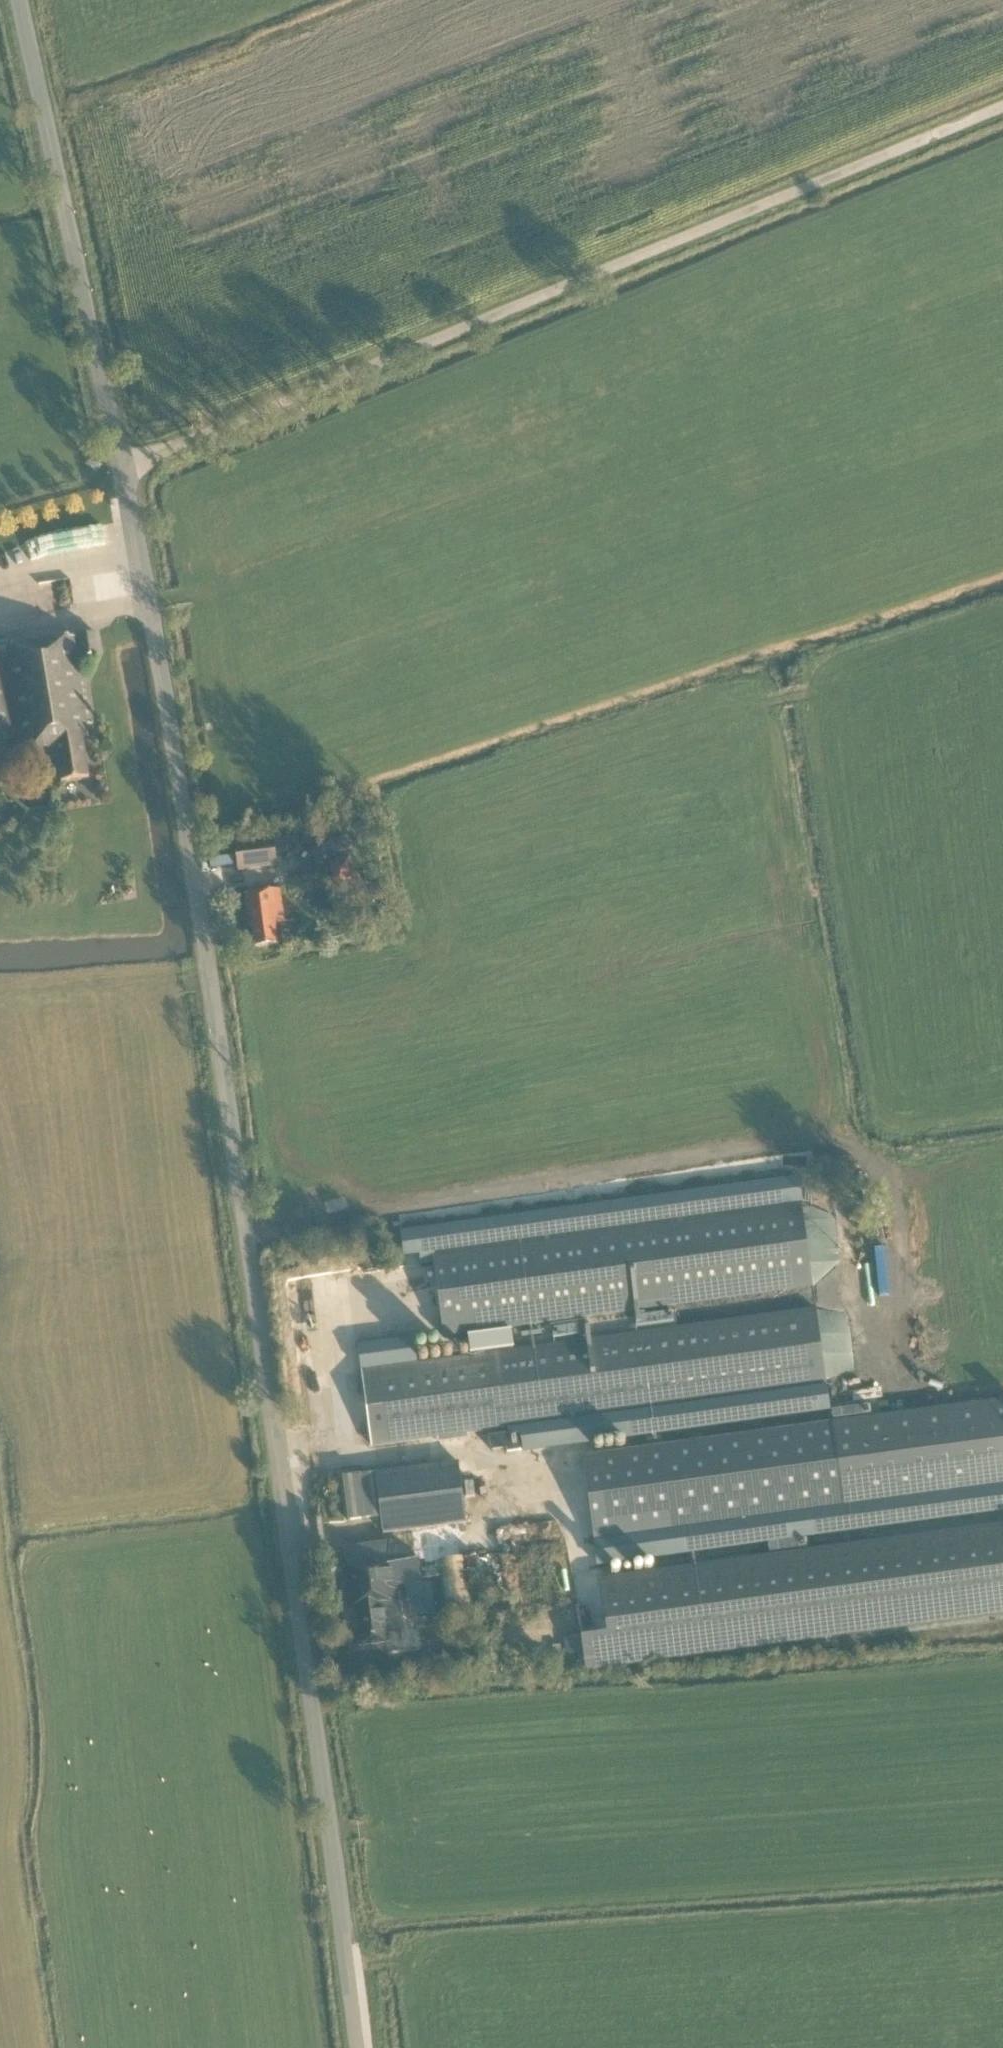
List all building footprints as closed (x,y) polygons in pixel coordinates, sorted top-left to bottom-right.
[(91,723),(81,658),(98,655),(95,633),(77,636),(0,648),(0,740),(17,738),(21,759),(57,753),(62,783),(88,779),(81,737),(88,736),(86,724),(91,723)] [(289,854),(286,837),(235,845),(240,873),(278,867),(276,856),(289,854)] [(347,837),(310,851),(315,864),(352,850),(347,837)] [(283,923),(278,889),(243,894),(248,927),(250,927),(254,948),(277,945),(274,924),(283,923)] [(854,1370),(847,1313),(816,1309),(816,1308),(514,1350),(511,1328),(814,1287),(814,1284),(840,1262),(836,1218),(803,1205),(800,1177),(401,1232),(404,1258),(420,1255),(421,1266),(433,1265),(443,1339),(468,1336),(470,1356),(418,1363),(414,1338),(358,1345),(372,1446),(508,1427),(509,1434),(489,1437),(491,1452),(506,1450),(507,1453),(523,1451),(523,1453),(830,1412),(826,1380),(854,1370)] [(829,1422),(583,1456),(598,1567),(1002,1512),(1002,1399),(829,1422)] [(381,1517),(383,1535),(466,1524),(458,1463),(375,1474),(381,1517)] [(348,1522),(381,1517),(375,1474),(342,1476),(348,1522)] [(600,1580),(612,1669),(1002,1616),(1002,1524),(600,1580)] [(392,1560),(342,1567),(347,1611),(355,1610),(360,1645),(386,1640),(385,1633),(401,1631),(396,1587),(422,1583),(419,1559),(409,1560),(407,1546),(390,1549),(392,1560)] [(473,1616),(463,1557),(436,1561),(446,1621),(473,1616)]
